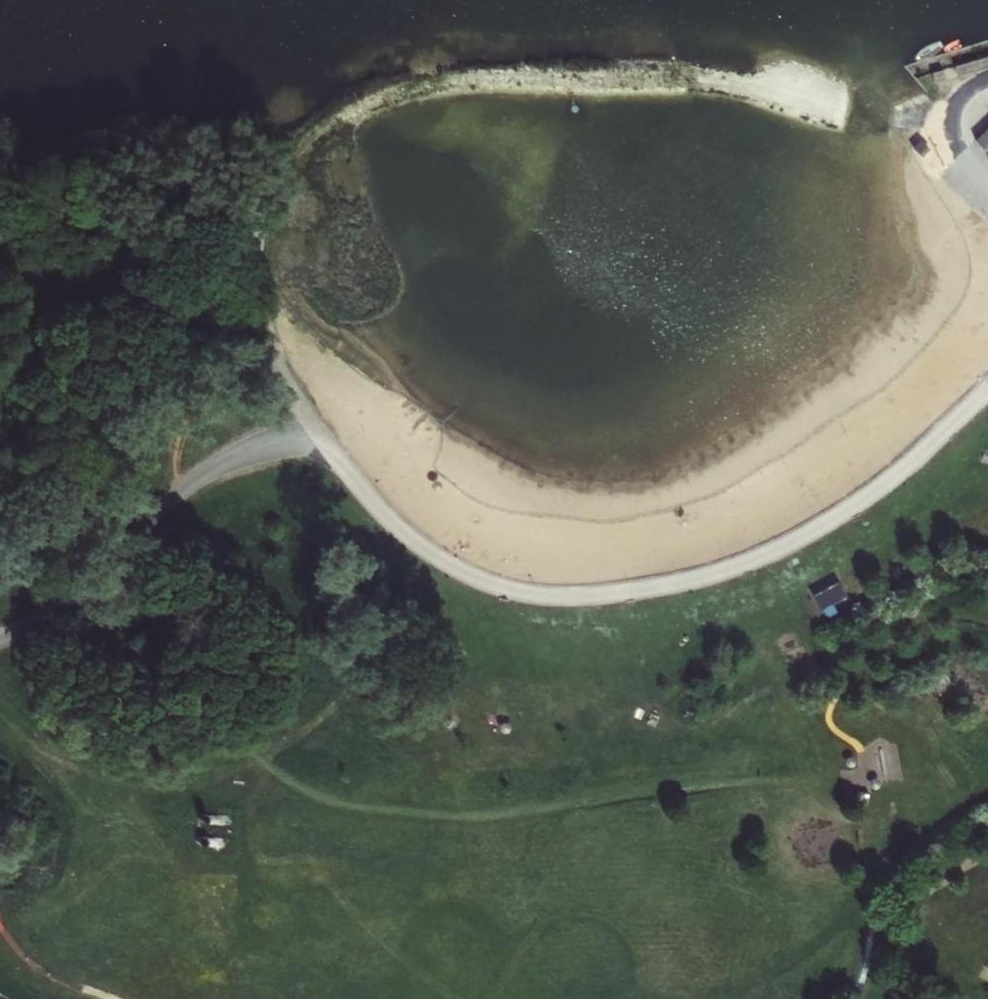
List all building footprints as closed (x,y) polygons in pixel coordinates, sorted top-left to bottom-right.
[(977,141),(987,153),(987,130),(977,141)] [(837,580),(810,595),(819,610),(846,595),(837,580)] [(855,764),(856,763),(856,761),(855,759),(854,758),(853,757),(851,757),(850,757),(848,758),(847,759),(846,760),(846,762),(846,764),(847,765),(848,766),(850,767),(852,767),(853,767),(855,766),(855,764)] [(879,786),(880,785),(880,783),(879,781),(878,780),(877,779),(875,779),(873,779),(872,780),(871,781),(870,782),(870,784),(870,786),(871,787),(872,788),(874,789),(875,789),(877,788),(878,787),(879,786)]
